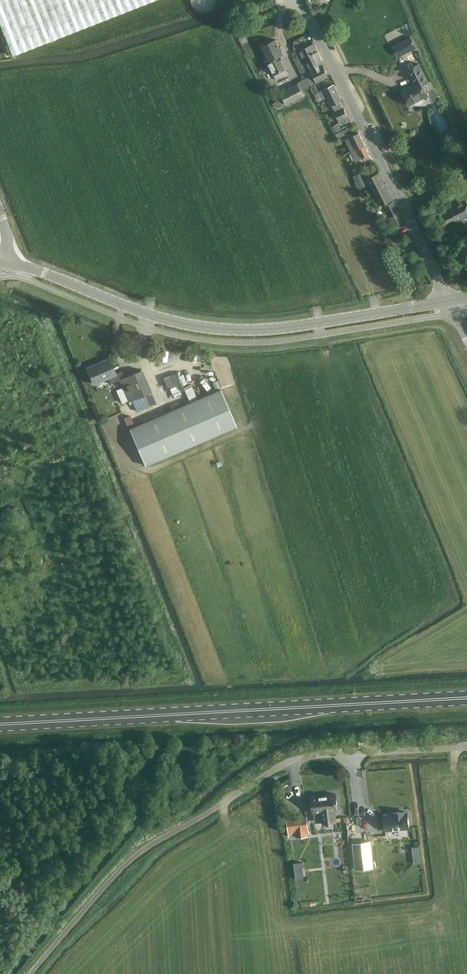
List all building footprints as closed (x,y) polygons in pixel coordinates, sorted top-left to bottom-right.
[(12,55),(153,0),(0,0),(0,24),(12,55)] [(215,0),(190,0),(191,3),(191,5),(192,7),(194,9),(195,10),(197,12),(201,13),(202,13),(205,13),(207,12),(210,11),(212,9),(213,8),(214,5),(215,1),(215,0)] [(392,44),(398,56),(417,48),(411,36),(392,44)] [(281,46),(280,47),(276,39),(263,46),(270,59),(266,61),(274,75),(277,79),(288,74),(286,69),(281,60),(283,59),(280,55),(283,54),(282,52),(284,51),(281,46)] [(307,75),(313,85),(329,77),(323,66),(320,67),(318,64),(323,61),(315,44),(303,49),(312,67),(310,68),(312,71),(311,71),(312,72),(307,75)] [(419,64),(407,69),(415,84),(402,90),(409,104),(415,101),(417,104),(419,105),(421,105),(423,104),(424,102),(424,100),(423,98),(429,95),(426,90),(429,89),(426,83),(428,82),(419,64)] [(298,84),(281,93),(287,105),(304,96),(298,84)] [(333,105),(335,111),(343,107),(340,102),(342,101),(334,84),(324,89),(323,90),(327,98),(329,97),(333,105)] [(344,109),(336,113),(339,121),(348,117),(344,109)] [(334,133),(342,130),(339,123),(331,127),(334,133)] [(359,133),(346,139),(352,152),(354,151),(359,160),(363,157),(365,161),(371,158),(365,146),(359,133)] [(366,176),(364,171),(353,176),(356,182),(366,176)] [(368,179),(380,204),(392,198),(380,173),(371,177),(368,179)] [(444,213),(450,224),(462,218),(465,224),(464,225),(466,230),(466,198),(465,199),(466,201),(444,213)] [(387,219),(392,229),(403,223),(393,203),(385,207),(391,218),(387,219)] [(109,359),(88,368),(94,383),(108,378),(110,383),(120,379),(123,387),(113,391),(120,407),(130,403),(129,401),(132,400),(137,412),(157,403),(151,391),(142,370),(125,377),(122,371),(115,374),(109,359)] [(164,376),(170,393),(191,386),(185,368),(164,376)] [(130,428),(146,465),(237,426),(221,389),(130,428)] [(130,428),(135,426),(130,415),(124,418),(129,429),(130,428)] [(336,794),(312,797),(314,813),(322,812),(323,822),(336,820),(335,810),(338,810),(336,794)] [(394,813),(384,815),(386,831),(410,828),(408,812),(405,812),(405,811),(393,812),(394,813)] [(295,834),(295,837),(308,835),(307,833),(309,833),(307,818),(288,820),(290,835),(295,834)] [(419,845),(412,846),(413,856),(420,855),(419,845)]
